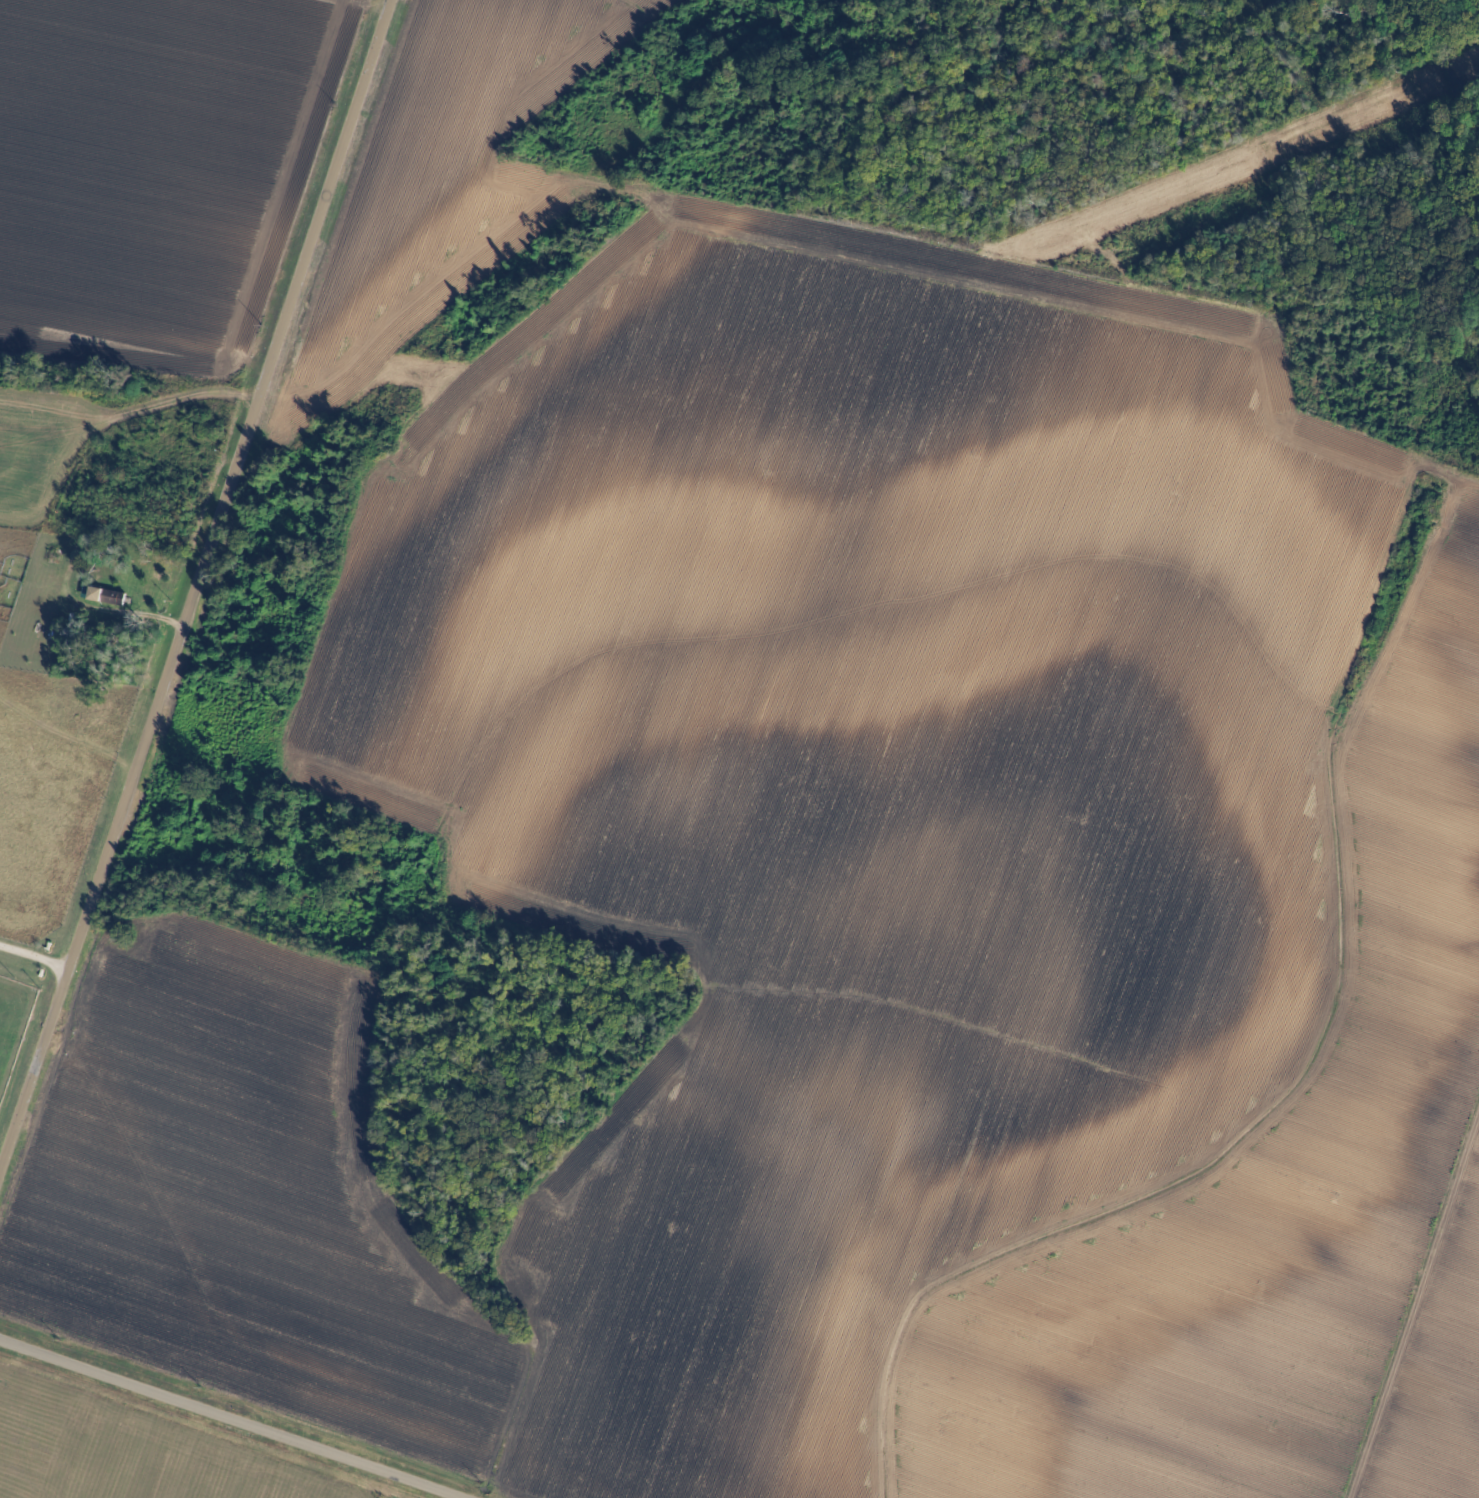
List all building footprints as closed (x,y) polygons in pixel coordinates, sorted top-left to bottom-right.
[(126,605),(129,591),(102,586),(100,600),(126,605)]
